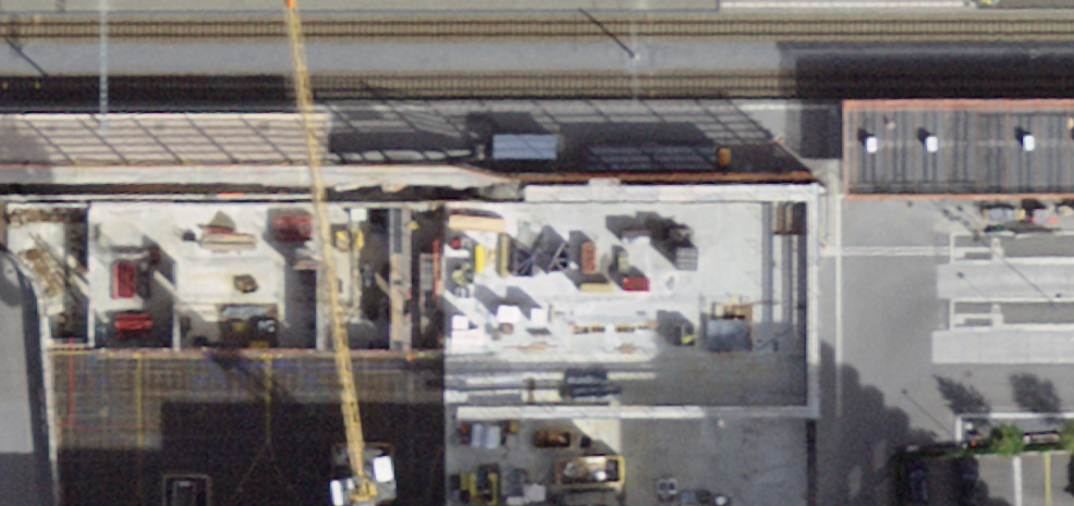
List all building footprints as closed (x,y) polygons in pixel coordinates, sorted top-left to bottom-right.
[(1073,197),(1073,101),(844,102),(844,198),(1073,197)] [(0,114),(0,211),(150,210),(235,209),(328,209),(328,205),(328,160),(327,129),(327,112),(0,114)] [(328,160),(328,205),(344,205),(388,205),(402,206),(416,206),(600,207),(600,219),(661,219),(662,200),(709,190),(344,160),(328,160)] [(328,209),(235,209),(236,258),(304,258),(349,258),(388,258),(388,205),(344,205),(328,205),(328,209)] [(388,258),(349,258),(349,293),(349,307),(349,325),(364,325),(416,325),(579,326),(599,326),(599,318),(600,219),(600,207),(416,206),(402,206),(388,205),(388,258)] [(235,209),(150,210),(150,234),(128,234),(129,281),(183,281),(236,280),(236,258),(235,209)] [(661,219),(600,219),(599,318),(616,318),(661,318),(661,304),(661,219)]
